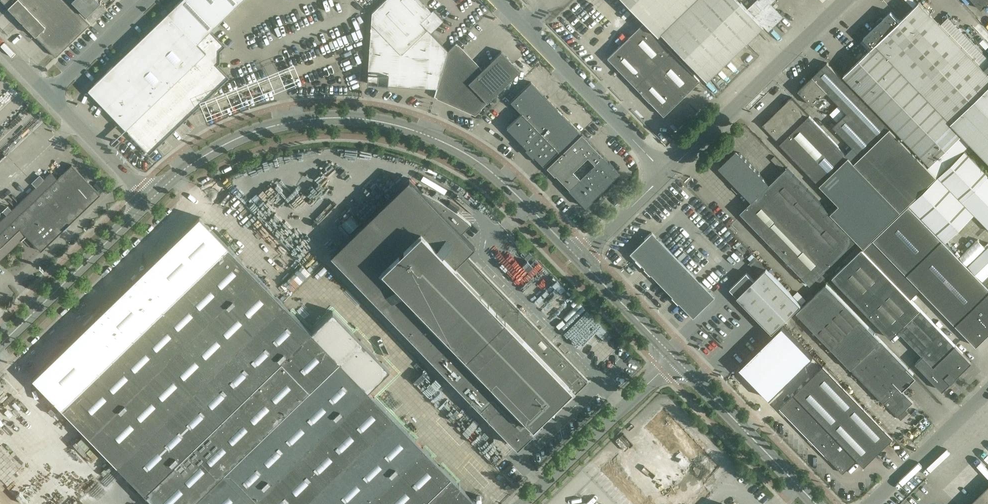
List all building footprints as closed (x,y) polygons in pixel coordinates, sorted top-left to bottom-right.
[(29,29),(56,57),(90,23),(68,0),(1,0),(29,29)] [(107,8),(99,0),(73,0),(93,21),(107,8)] [(242,0),(181,0),(88,90),(149,153),(229,77),(217,64),(220,62),(220,50),(225,45),(210,30),(242,0)] [(437,88),(448,51),(431,33),(443,21),(433,10),(431,12),(419,0),(385,0),(372,12),(367,83),(437,88)] [(768,30),(783,17),(770,4),(774,0),(757,0),(755,2),(747,9),(739,0),(625,0),(657,33),(660,31),(706,78),(762,24),(768,30)] [(982,9),(987,3),(987,0),(973,0),(982,9)] [(919,2),(900,21),(891,11),(879,23),(864,38),(872,47),(844,75),(931,164),(963,133),(987,159),(987,72),(919,2)] [(892,2),(889,5),(896,13),(900,10),(892,2)] [(635,86),(672,51),(644,22),(607,57),(635,86)] [(475,114),(520,71),(501,51),(482,70),(456,43),(448,51),(437,88),(435,96),(475,114)] [(672,51),(635,86),(663,115),(699,80),(672,51)] [(901,211),(937,176),(827,62),(798,90),(813,105),(827,92),(847,113),(833,126),(862,155),(854,162),(791,97),(763,125),(839,204),(837,207),(831,213),(787,167),(770,184),(739,152),(734,152),(722,165),(721,170),(752,201),(740,212),(810,284),(856,239),(864,247),(901,211)] [(560,154),(581,134),(531,82),(510,102),(521,113),(507,127),(543,165),(558,151),(560,154)] [(609,162),(602,155),(588,140),(582,133),(547,167),(554,174),(555,173),(570,189),(569,190),(586,207),(593,200),(592,200),(603,189),(607,185),(612,180),(612,181),(620,174),(613,167),(614,166),(609,162)] [(970,152),(975,147),(972,143),(966,149),(970,152)] [(938,175),(975,213),(987,227),(987,174),(965,150),(938,175)] [(24,198),(12,210),(46,246),(100,194),(72,164),(57,178),(51,172),(44,179),(40,175),(32,182),(36,187),(24,198)] [(945,241),(975,213),(938,175),(909,203),(945,241)] [(244,206),(256,219),(291,190),(280,176),(244,206)] [(462,232),(471,224),(463,217),(448,205),(423,187),(409,178),(330,254),(517,447),(543,422),(539,418),(565,392),(569,396),(587,379),(466,254),(474,246),(462,232)] [(897,283),(907,274),(977,346),(987,335),(987,287),(908,204),(863,248),(897,283)] [(1,258),(26,235),(41,251),(46,246),(12,210),(9,207),(3,212),(7,215),(0,222),(0,257),(1,258)] [(415,439),(366,388),(387,368),(331,309),(309,330),(199,217),(33,378),(155,503),(478,503),(415,439)] [(693,318),(714,297),(652,232),(630,253),(693,318)] [(983,280),(987,275),(987,246),(968,266),(983,280)] [(923,355),(916,363),(943,390),(965,369),(972,362),(955,345),(921,309),(862,249),(832,277),(891,338),(899,330),(923,355)] [(744,265),(748,269),(754,263),(750,259),(744,265)] [(773,332),(801,304),(762,264),(751,276),(746,272),(730,288),(773,332)] [(914,374),(827,284),(797,312),(851,368),(901,419),(909,412),(906,409),(913,402),(899,387),(914,374)] [(815,357),(785,326),(741,368),(771,399),(802,370),(815,357)] [(864,466),(893,438),(823,366),(780,408),(843,473),(857,459),(864,466)] [(710,495),(700,484),(720,465),(664,408),(645,427),(685,468),(660,492),(671,503),(701,503),(710,495)] [(634,503),(652,503),(610,461),(601,470),(634,503)] [(976,503),(987,503),(987,493),(976,503)]
